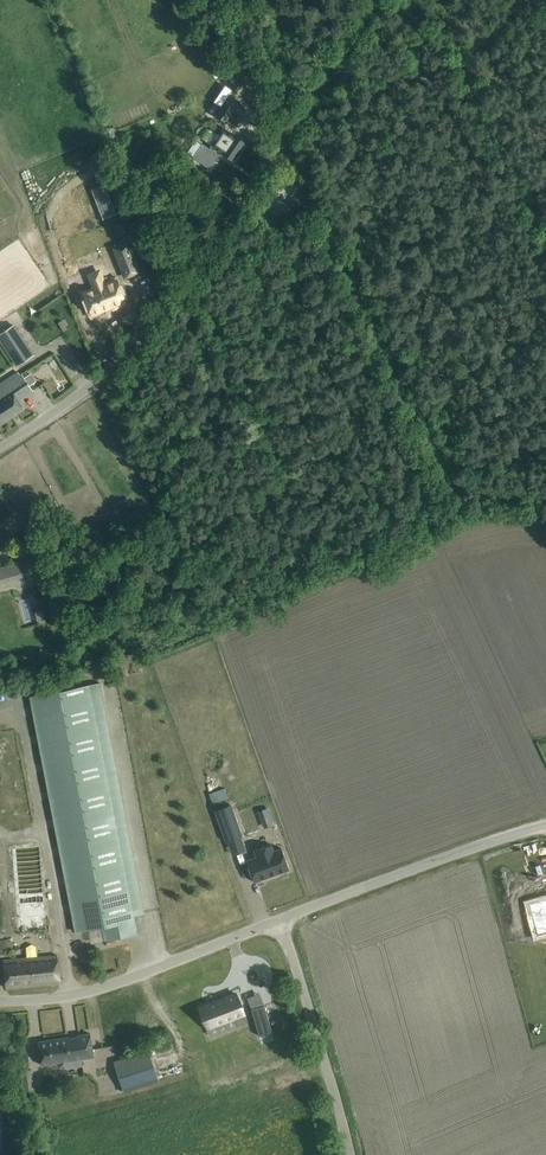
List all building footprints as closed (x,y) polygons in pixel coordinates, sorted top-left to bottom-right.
[(206,91),(193,98),(203,115),(215,108),(206,91)] [(230,95),(216,115),(225,121),(239,101),(230,95)] [(184,100),(168,108),(171,114),(187,107),(184,100)] [(234,135),(222,126),(210,144),(233,160),(245,142),(234,135)] [(207,148),(199,161),(210,169),(218,156),(207,148)] [(106,188),(93,194),(103,219),(116,214),(106,188)] [(126,239),(113,245),(124,273),(137,268),(126,239)] [(86,293),(94,312),(114,304),(115,307),(128,302),(119,279),(106,285),(103,278),(93,282),(95,289),(86,293)] [(33,354),(13,325),(0,333),(0,339),(17,365),(33,354)] [(27,383),(21,374),(0,387),(0,424),(24,409),(18,400),(32,390),(27,383)] [(0,568),(0,582),(41,570),(37,557),(0,568)] [(53,588),(44,591),(51,610),(60,606),(53,588)] [(29,695),(73,920),(75,932),(102,926),(105,940),(137,934),(135,922),(133,914),(144,912),(99,682),(29,695)] [(225,788),(209,793),(212,803),(228,797),(225,788)] [(230,804),(215,810),(226,841),(229,841),(239,837),(242,836),(230,804)] [(47,929),(43,844),(14,845),(18,930),(47,929)] [(256,857),(246,860),(254,881),(289,869),(281,848),(274,851),(271,844),(254,850),(256,857)] [(60,983),(57,955),(3,959),(5,987),(60,983)] [(206,1005),(199,1007),(200,1008),(207,1005),(210,1013),(209,1013),(210,1016),(211,1016),(214,1024),(207,1027),(210,1036),(237,1025),(247,1022),(236,993),(206,1005)] [(264,1004),(251,1008),(259,1036),(272,1032),(264,1004)] [(69,1036),(37,1041),(39,1053),(41,1065),(63,1061),(81,1058),(94,1056),(92,1045),(90,1033),(77,1035),(77,1036),(70,1038),(69,1036)] [(116,1068),(124,1092),(158,1081),(149,1050),(113,1061),(116,1068)]
